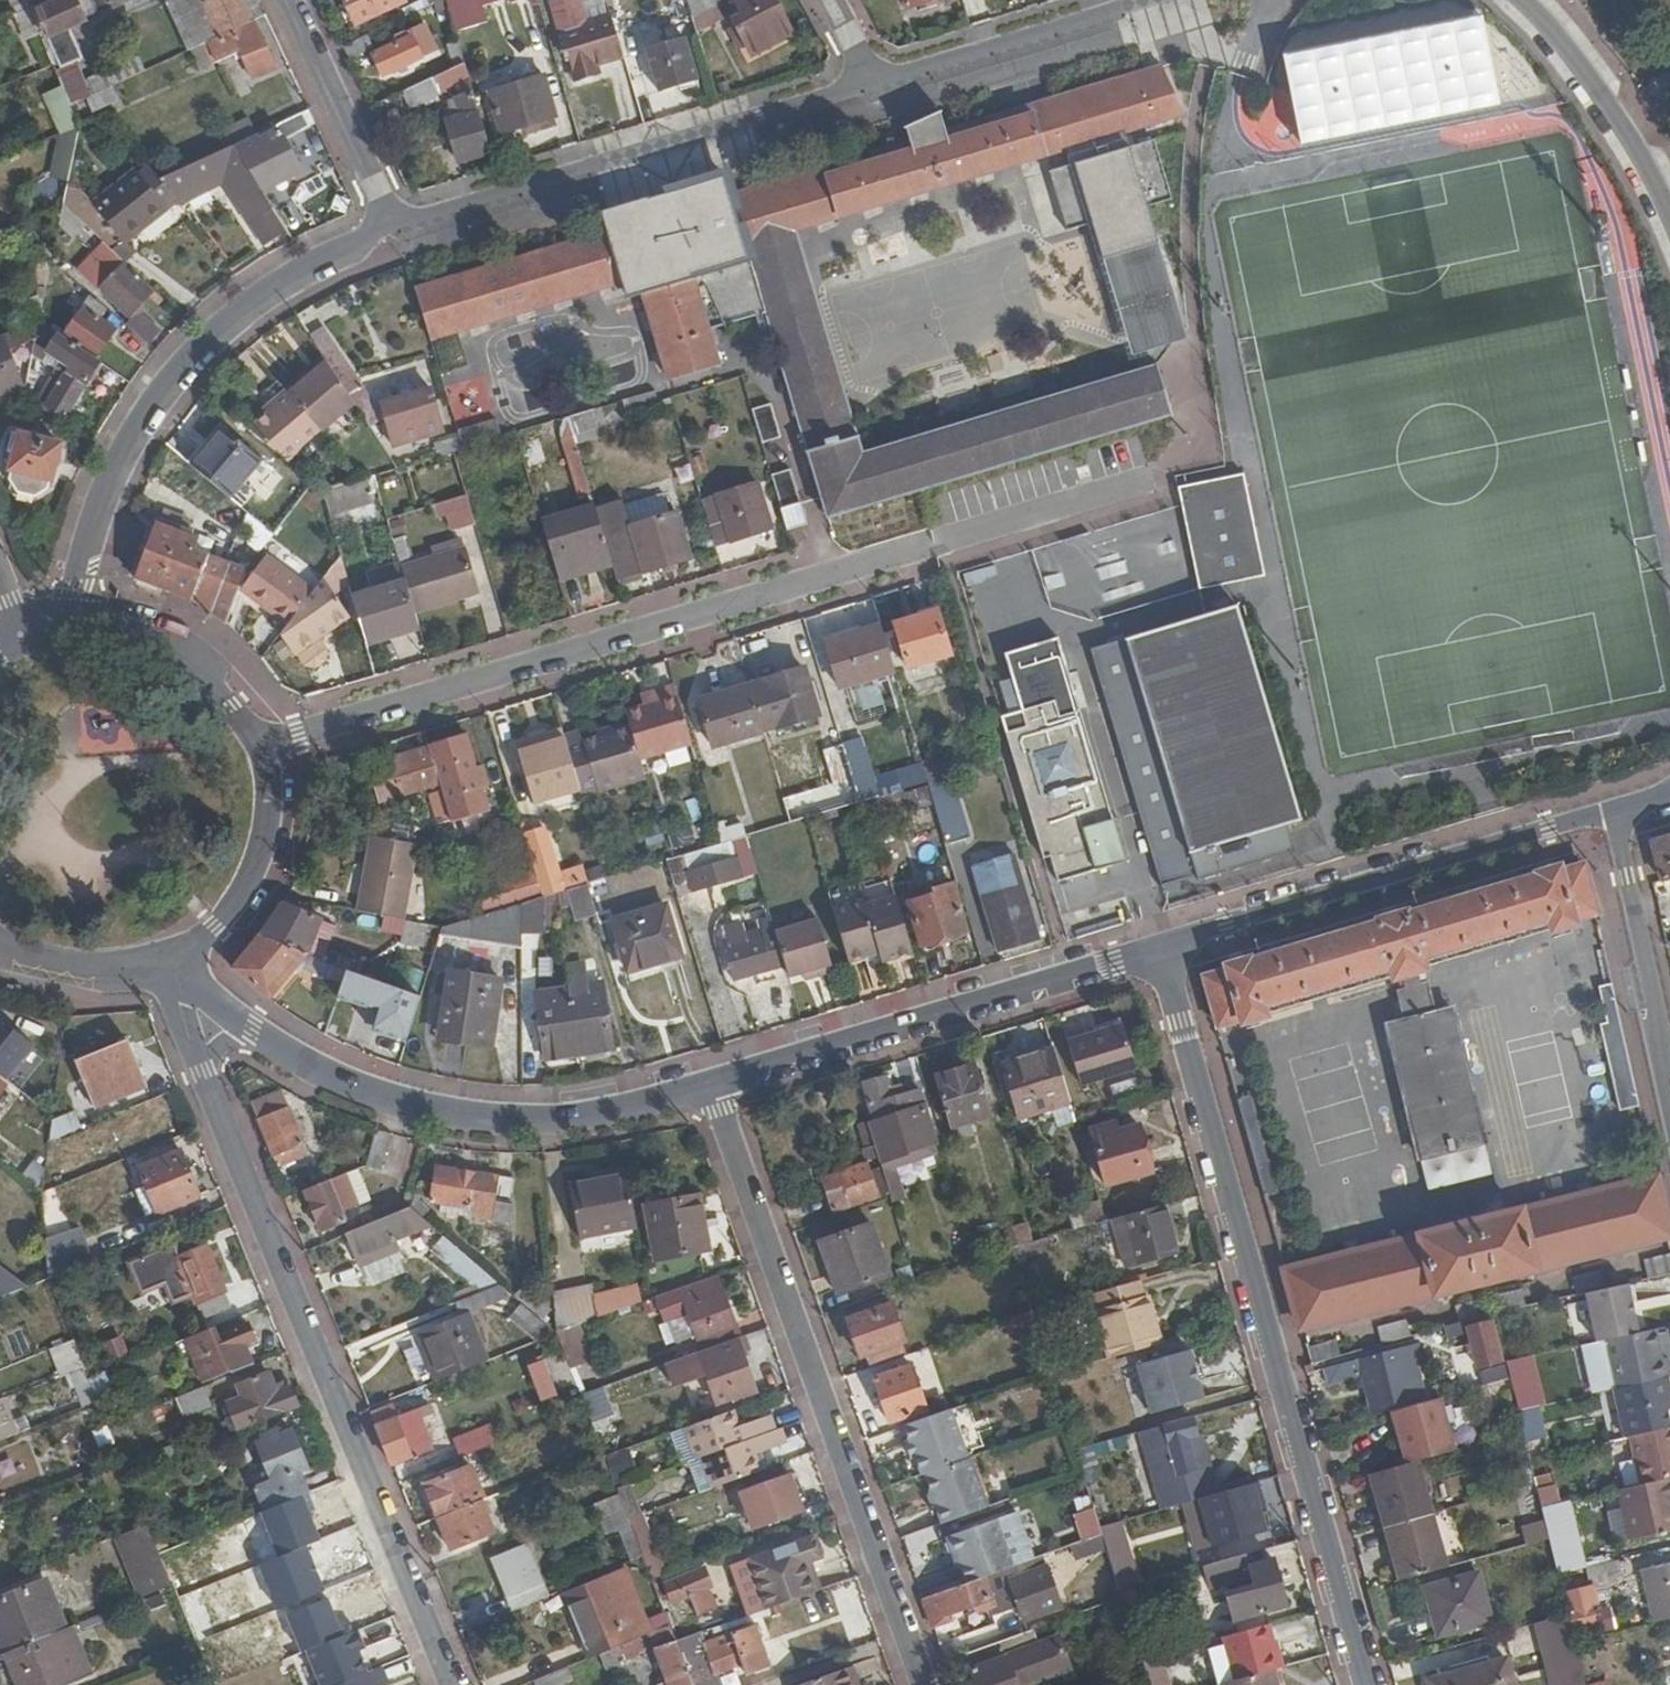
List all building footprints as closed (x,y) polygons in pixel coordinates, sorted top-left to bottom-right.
[(24,0),(9,0),(14,12),(27,7),(25,1),(24,0)] [(27,7),(36,27),(40,37),(47,34),(61,66),(83,56),(70,25),(84,19),(83,17),(97,11),(93,0),(28,0),(25,1),(27,7)] [(266,14),(259,0),(253,0),(245,4),(243,0),(213,0),(202,5),(200,0),(173,0),(194,46),(202,43),(230,30),(253,20),(266,14)] [(355,24),(404,1),(404,0),(344,0),(355,24)] [(446,0),(441,0),(435,2),(441,20),(451,17),(446,0)] [(607,0),(553,0),(577,80),(604,73),(601,62),(623,55),(607,0)] [(718,5),(716,0),(687,0),(693,19),(718,5)] [(774,0),(735,0),(743,16),(734,21),(751,53),(791,33),(774,0)] [(906,9),(937,0),(903,0),(906,9)] [(1287,31),(1291,50),(1446,19),(1442,0),(1287,31)] [(693,19),(697,33),(725,19),(718,5),(693,19)] [(14,12),(13,13),(21,33),(36,27),(27,7),(14,12)] [(1294,142),(1495,109),(1480,16),(1381,32),(1378,15),(1359,18),(1363,39),(1279,52),(1294,142)] [(275,70),(253,20),(230,30),(234,37),(211,47),(218,63),(243,52),(255,79),(275,70)] [(381,76),(400,67),(402,73),(410,69),(408,64),(438,50),(425,22),(392,37),(394,44),(371,54),(381,76)] [(448,43),(456,67),(465,63),(458,40),(448,43)] [(660,90),(696,79),(684,41),(648,52),(660,90)] [(202,43),(194,46),(191,48),(200,69),(211,64),(202,43)] [(459,160),(492,150),(472,86),(467,70),(465,63),(456,67),(410,88),(419,105),(443,94),(442,91),(450,88),(454,96),(451,97),(457,118),(447,121),(459,160)] [(467,70),(472,86),(496,79),(491,63),(467,70)] [(1097,217),(1106,246),(1161,230),(1152,201),(1177,194),(1160,135),(1134,143),(1129,128),(1167,117),(1154,69),(952,130),(946,108),(911,123),(916,140),(743,192),(736,174),(667,193),(666,187),(601,206),(609,232),(419,290),(433,337),(622,280),(641,275),(646,293),(671,377),(720,362),(710,327),(766,310),(746,243),(797,228),(1076,144),(1080,158),(1054,166),(1072,225),(1097,217)] [(541,77),(493,91),(506,132),(554,118),(541,77)] [(69,102),(90,92),(86,82),(65,91),(69,102)] [(63,98),(33,109),(39,124),(69,113),(63,98)] [(234,149),(258,136),(251,121),(221,135),(229,151),(234,149)] [(260,141),(258,136),(234,149),(249,171),(264,194),(284,183),(303,173),(281,131),(260,141)] [(249,171),(234,149),(229,151),(164,184),(180,203),(181,204),(229,181),(254,218),(272,205),(264,194),(249,171)] [(666,187),(733,167),(732,162),(664,181),(666,187)] [(736,174),(733,167),(666,187),(667,193),(736,174)] [(126,242),(180,203),(164,184),(154,171),(109,204),(103,196),(93,204),(95,206),(124,240),(126,242)] [(1064,229),(1051,196),(1053,196),(1043,171),(1024,179),(1047,236),(1064,229)] [(95,196),(115,189),(109,174),(89,181),(95,196)] [(292,195),(284,183),(264,194),(272,205),(287,228),(298,220),(284,200),(292,195)] [(111,250),(124,240),(95,206),(78,218),(95,235),(111,250)] [(842,378),(797,228),(746,243),(766,310),(791,394),(842,378)] [(1193,337),(1181,295),(1161,230),(1106,246),(1096,248),(1129,357),(1184,340),(1193,337)] [(134,311),(154,290),(126,265),(127,264),(111,250),(95,235),(85,245),(101,269),(111,278),(101,289),(128,315),(130,316),(134,311)] [(641,275),(622,280),(627,299),(646,293),(641,275)] [(107,308),(93,297),(65,336),(96,357),(116,330),(100,319),(107,308)] [(26,324),(41,318),(44,302),(21,311),(26,324)] [(123,321),(153,345),(161,336),(134,311),(130,316),(128,315),(123,321)] [(14,368),(7,349),(37,337),(40,321),(0,337),(0,374),(14,368)] [(353,397),(362,411),(377,402),(327,326),(312,336),(324,354),(327,359),(353,397)] [(65,415),(101,362),(59,334),(47,353),(71,369),(65,377),(59,372),(41,399),(65,415)] [(24,398),(28,400),(51,366),(33,354),(24,398)] [(327,359),(324,354),(287,385),(291,389),(327,359)] [(321,425),(353,397),(327,359),(291,389),(287,385),(272,397),(276,401),(269,407),(256,419),(288,455),(321,425)] [(865,452),(842,378),(791,394),(828,516),(1171,413),(1157,365),(865,452)] [(398,445),(444,430),(431,388),(385,402),(398,445)] [(624,395),(626,411),(656,408),(655,393),(624,395)] [(265,403),(269,407),(276,401),(272,397),(265,403)] [(749,408),(759,441),(778,435),(768,403),(749,408)] [(611,430),(603,406),(570,416),(577,440),(611,430)] [(577,440),(570,416),(518,432),(529,467),(548,462),(542,442),(563,436),(573,471),(585,468),(577,440)] [(224,430),(192,467),(229,499),(261,461),(224,430)] [(20,436),(7,482),(15,494),(34,500),(47,493),(60,447),(20,436)] [(591,490),(585,468),(573,471),(580,493),(591,490)] [(790,470),(772,472),(777,504),(795,501),(790,470)] [(1179,489),(1199,589),(1268,575),(1247,475),(1179,489)] [(363,476),(320,491),(328,517),(372,502),(363,476)] [(703,501),(716,544),(771,528),(758,485),(703,501)] [(597,510),(611,558),(617,579),(643,571),(692,557),(678,510),(672,512),(666,490),(597,510)] [(475,525),(466,496),(445,502),(454,531),(475,525)] [(781,507),(788,529),(808,523),(801,501),(781,507)] [(596,505),(542,521),(558,574),(611,558),(597,510),(596,505)] [(398,557),(387,521),(372,525),(383,562),(398,557)] [(157,523),(134,580),(142,582),(157,586),(169,590),(192,600),(210,556),(194,549),(197,540),(157,523)] [(401,566),(404,577),(414,610),(479,593),(466,548),(401,566)] [(247,572),(241,587),(287,623),(301,605),(314,589),(264,549),(247,572)] [(192,600),(211,612),(230,565),(210,556),(192,600)] [(211,612),(227,623),(241,587),(247,572),(230,565),(211,612)] [(617,579),(619,587),(645,580),(643,571),(617,579)] [(351,591),(365,636),(418,622),(414,610),(404,577),(351,591)] [(287,623),(279,634),(295,657),(351,617),(321,580),(314,589),(301,605),(287,623)] [(908,664),(949,652),(937,610),(896,623),(908,664)] [(365,636),(367,643),(420,629),(418,622),(365,636)] [(837,685),(893,668),(880,623),(824,640),(837,685)] [(398,636),(405,657),(422,651),(416,631),(398,636)] [(803,667),(749,684),(762,727),(816,711),(803,667)] [(641,761),(693,746),(674,682),(639,693),(642,704),(626,709),(641,761)] [(762,727),(749,684),(702,698),(715,741),(762,727)] [(1010,733),(1016,755),(1046,859),(1053,857),(1061,882),(1107,869),(1115,867),(1111,854),(1125,850),(1090,732),(1084,711),(1064,717),(1059,701),(1026,711),(1030,727),(1010,733)] [(86,708),(84,750),(131,753),(133,710),(86,708)] [(1167,883),(1175,881),(1151,800),(1127,721),(1119,723),(1167,883)] [(587,756),(597,789),(598,791),(644,777),(628,722),(602,730),(603,735),(591,739),(582,741),(583,743),(587,756)] [(564,735),(565,737),(568,748),(583,743),(582,741),(579,730),(564,735)] [(603,735),(602,730),(590,733),(591,739),(603,735)] [(478,771),(477,768),(467,734),(429,746),(440,782),(478,771)] [(535,802),(580,788),(572,761),(568,748),(565,737),(519,751),(535,802)] [(572,761),(587,756),(583,743),(568,748),(572,761)] [(440,782),(429,746),(392,757),(394,763),(368,770),(377,801),(440,782)] [(858,800),(842,748),(824,754),(834,785),(840,806),(858,800)] [(580,788),(582,794),(597,789),(587,756),(572,761),(580,788)] [(923,769),(927,780),(947,774),(957,771),(953,760),(923,769)] [(478,771),(483,787),(489,786),(484,766),(477,768),(478,771)] [(451,817),(452,820),(490,809),(483,787),(478,771),(440,782),(442,788),(451,817)] [(947,774),(927,780),(950,851),(968,846),(947,774)] [(840,806),(834,785),(784,800),(790,821),(804,816),(840,806)] [(926,785),(905,792),(910,808),(931,801),(926,785)] [(440,820),(451,817),(442,788),(431,791),(440,820)] [(910,808),(905,792),(904,789),(871,799),(877,818),(910,808)] [(552,892),(562,889),(565,888),(546,828),(525,834),(535,868),(543,895),(552,892)] [(373,836),(359,912),(401,920),(406,920),(419,843),(373,836)] [(1651,842),(1662,884),(1669,882),(1669,837),(1651,842)] [(739,874),(729,839),(721,841),(706,846),(680,854),(691,888),(739,874)] [(1037,937),(1012,856),(973,867),(998,949),(1037,937)] [(1595,912),(1583,866),(1205,979),(1219,1027),(1240,1021),(1242,1025),(1403,976),(1407,992),(1399,994),(1406,1024),(1386,1029),(1419,1160),(1485,1144),(1452,1013),(1433,1018),(1420,971),(1575,924),(1573,919),(1595,912)] [(522,901),(542,895),(543,895),(535,868),(490,881),(499,908),(522,901)] [(571,922),(595,915),(585,882),(565,888),(562,889),(571,922)] [(967,931),(953,882),(932,888),(934,894),(908,901),(921,945),(967,931)] [(522,901),(522,931),(542,931),(542,895),(522,901)] [(881,967),(913,957),(895,895),(864,905),(877,954),(881,967)] [(622,968),(676,954),(662,900),(608,914),(622,968)] [(862,900),(833,909),(849,963),(877,954),(864,905),(862,900)] [(452,935),(522,945),(522,931),(522,901),(499,908),(480,914),(439,926),(437,932),(452,935)] [(283,905),(261,934),(303,951),(305,952),(320,919),(283,905)] [(758,927),(756,922),(746,925),(742,912),(719,919),(721,926),(731,923),(734,934),(758,927)] [(775,933),(770,918),(756,922),(758,927),(770,968),(784,963),(775,933)] [(406,920),(401,920),(397,941),(420,946),(424,924),(406,920)] [(817,920),(775,933),(784,963),(788,978),(802,974),(814,970),(816,977),(833,972),(831,965),(817,920)] [(731,923),(721,926),(724,936),(719,938),(732,979),(770,968),(758,927),(734,934),(731,923)] [(232,969),(267,996),(294,963),(303,951),(261,934),(232,969)] [(294,963),(387,998),(391,985),(357,972),(334,963),(305,952),(303,951),(294,963)] [(334,963),(357,972),(361,960),(339,951),(334,963)] [(804,980),(816,977),(814,970),(802,974),(804,980)] [(493,1045),(501,979),(449,972),(440,1038),(493,1045)] [(567,986),(577,1049),(611,1043),(600,981),(567,986)] [(1620,1112),(1639,1107),(1611,982),(1597,985),(1606,1023),(1598,1025),(1620,1112)] [(377,1030),(404,1039),(417,996),(391,985),(387,998),(377,1030)] [(545,1054),(577,1049),(567,986),(535,992),(545,1054)] [(1080,1088),(1135,1071),(1122,1025),(1066,1041),(1080,1088)] [(148,1087),(130,1043),(75,1065),(93,1109),(148,1087)] [(1070,1106),(1053,1047),(1000,1062),(1017,1122),(1070,1106)] [(990,1116),(975,1065),(935,1076),(950,1128),(990,1116)] [(866,1121),(873,1144),(930,1128),(919,1089),(902,1094),(899,1084),(888,1087),(885,1076),(855,1084),(866,1121)] [(258,1120),(277,1167),(308,1154),(289,1108),(282,1093),(252,1105),(258,1120)] [(1236,1102),(1264,1200),(1280,1195),(1252,1098),(1236,1102)] [(1318,1163),(1368,1150),(1355,1099),(1305,1113),(1318,1163)] [(879,1197),(888,1194),(873,1144),(866,1121),(853,1125),(867,1163),(879,1197)] [(1151,1174),(1137,1126),(1090,1140),(1104,1188),(1151,1174)] [(388,1133),(374,1128),(364,1166),(379,1169),(388,1133)] [(199,1198),(180,1151),(140,1167),(158,1214),(199,1198)] [(39,1185),(44,1165),(26,1160),(21,1180),(39,1185)] [(833,1213),(879,1197),(867,1163),(821,1179),(833,1213)] [(511,1204),(508,1204),(493,1202),(497,1174),(436,1165),(431,1201),(467,1206),(471,1215),(509,1221),(511,1204)] [(581,1234),(634,1224),(624,1169),(603,1173),(604,1179),(573,1185),(581,1234)] [(346,1173),(304,1191),(322,1234),(346,1224),(342,1215),(360,1207),(346,1173)] [(493,1202),(508,1204),(512,1176),(497,1174),(493,1202)] [(1285,1273),(1301,1331),(1668,1237),(1655,1178),(1285,1273)] [(654,1263),(697,1255),(691,1221),(700,1219),(696,1199),(644,1209),(654,1263)] [(1073,1207),(1076,1223),(1101,1218),(1098,1203),(1073,1207)] [(1123,1215),(1137,1265),(1176,1255),(1161,1205),(1123,1215)] [(413,1207),(348,1234),(361,1264),(402,1247),(398,1237),(431,1223),(413,1207)] [(1123,1215),(1112,1218),(1126,1268),(1137,1265),(1123,1215)] [(889,1276),(870,1223),(817,1243),(836,1295),(889,1276)] [(1012,1227),(1017,1246),(1031,1242),(1026,1223),(1012,1227)] [(436,1252),(479,1289),(498,1281),(448,1238),(436,1252)] [(141,1296),(167,1285),(176,1306),(194,1299),(196,1303),(225,1292),(207,1246),(184,1255),(179,1243),(129,1263),(141,1296)] [(45,1257),(47,1280),(86,1264),(78,1244),(45,1257)] [(1649,1268),(1651,1280),(1669,1276),(1669,1263),(1649,1268)] [(6,1297),(25,1289),(0,1270),(0,1293),(6,1297)] [(1605,1291),(1608,1290),(1603,1272),(1576,1279),(1580,1297),(1586,1295),(1605,1291)] [(677,1288),(698,1351),(738,1337),(717,1275),(677,1288)] [(470,1311),(511,1293),(498,1281),(479,1289),(463,1296),(469,1309),(470,1311)] [(556,1331),(584,1321),(640,1301),(637,1287),(614,1292),(613,1289),(592,1294),(590,1285),(553,1292),(556,1331)] [(1638,1334),(1627,1286),(1608,1290),(1605,1291),(1586,1295),(1597,1344),(1606,1342),(1638,1334)] [(1503,1315),(1532,1308),(1528,1292),(1498,1299),(1503,1315)] [(1111,1358),(1158,1345),(1144,1296),(1096,1309),(1111,1358)] [(1459,1308),(1464,1325),(1492,1318),(1487,1300),(1459,1308)] [(537,1339),(556,1331),(522,1302),(511,1315),(537,1339)] [(998,1317),(993,1302),(977,1307),(982,1322),(998,1317)] [(891,1305),(847,1321),(860,1357),(904,1342),(891,1305)] [(439,1380),(490,1358),(470,1311),(469,1309),(417,1332),(439,1380)] [(1030,1311),(1004,1321),(1008,1331),(1033,1322),(1030,1311)] [(680,1318),(665,1326),(675,1345),(690,1336),(680,1318)] [(556,1331),(569,1366),(597,1356),(584,1321),(556,1331)] [(1385,1329),(1389,1345),(1418,1338),(1413,1321),(1385,1329)] [(216,1336),(213,1329),(187,1339),(203,1381),(232,1370),(233,1372),(250,1366),(242,1345),(254,1340),(247,1324),(216,1336)] [(1506,1364),(1496,1325),(1472,1331),(1483,1370),(1506,1364)] [(1638,1334),(1606,1342),(1617,1390),(1665,1379),(1669,1378),(1669,1374),(1666,1358),(1661,1359),(1654,1330),(1638,1334)] [(745,1348),(741,1336),(738,1337),(698,1351),(697,1352),(715,1403),(732,1397),(733,1400),(754,1392),(740,1350),(745,1348)] [(127,1354),(120,1339),(105,1345),(112,1360),(127,1354)] [(73,1341),(51,1349),(58,1367),(63,1365),(70,1382),(73,1380),(84,1407),(98,1402),(97,1400),(89,1379),(73,1341)] [(1307,1352),(1311,1367),(1344,1358),(1340,1343),(1307,1352)] [(1419,1347),(1326,1371),(1330,1388),(1357,1381),(1356,1376),(1363,1374),(1364,1376),(1365,1375),(1376,1373),(1385,1409),(1424,1399),(1414,1363),(1422,1361),(1419,1347)] [(1189,1351),(1137,1366),(1151,1415),(1202,1400),(1189,1351)] [(528,1363),(541,1399),(557,1393),(543,1357),(528,1363)] [(890,1423),(927,1410),(911,1364),(874,1377),(890,1423)] [(1514,1382),(1511,1369),(1486,1376),(1489,1388),(1514,1382)] [(106,1373),(89,1379),(97,1400),(114,1393),(106,1373)] [(1376,1373),(1365,1375),(1374,1412),(1385,1409),(1376,1373)] [(236,1387),(241,1399),(251,1424),(298,1406),(291,1389),(284,1392),(281,1385),(273,1388),(268,1374),(236,1387)] [(1665,1379),(1617,1390),(1614,1391),(1625,1439),(1629,1438),(1668,1429),(1664,1411),(1662,1402),(1669,1400),(1669,1398),(1665,1379)] [(586,1410),(597,1406),(615,1400),(609,1382),(579,1392),(584,1403),(586,1410)] [(203,1409),(196,1392),(169,1403),(177,1420),(203,1409)] [(251,1424),(241,1399),(227,1404),(237,1430),(251,1424)] [(1441,1400),(1395,1413),(1410,1465),(1417,1463),(1455,1453),(1441,1400)] [(1664,1411),(1669,1410),(1669,1400),(1662,1402),(1664,1411)] [(371,1415),(391,1466),(431,1449),(418,1418),(431,1412),(427,1404),(397,1417),(392,1406),(371,1415)] [(586,1410),(592,1423),(602,1420),(597,1406),(586,1410)] [(18,1435),(7,1408),(0,1411),(0,1442),(18,1435)] [(1541,1409),(1520,1410),(1522,1443),(1543,1442),(1541,1409)] [(731,1410),(683,1426),(694,1458),(701,1455),(712,1486),(760,1470),(754,1453),(760,1451),(785,1442),(780,1427),(775,1429),(770,1414),(737,1425),(731,1410)] [(916,1456),(923,1476),(925,1475),(968,1459),(950,1410),(905,1426),(911,1442),(916,1456)] [(1137,1433),(1160,1511),(1196,1501),(1215,1496),(1207,1467),(1198,1470),(1189,1440),(1198,1437),(1192,1418),(1137,1433)] [(452,1440),(459,1458),(495,1442),(487,1425),(452,1440)] [(102,1450),(116,1445),(109,1427),(95,1433),(102,1450)] [(258,1488),(267,1510),(314,1492),(305,1470),(311,1467),(296,1429),(281,1435),(278,1428),(265,1434),(267,1441),(261,1443),(276,1481),(258,1488)] [(1668,1429),(1629,1438),(1640,1487),(1661,1482),(1669,1480),(1669,1429),(1668,1429)] [(1198,1470),(1207,1467),(1198,1437),(1189,1440),(1198,1470)] [(911,1458),(916,1456),(911,1442),(905,1443),(911,1458)] [(612,1479),(636,1469),(626,1447),(603,1458),(612,1479)] [(754,1453),(760,1470),(766,1468),(760,1451),(754,1453)] [(943,1524),(945,1523),(988,1507),(970,1458),(968,1459),(925,1475),(943,1524)] [(1410,1465),(1370,1475),(1386,1529),(1432,1517),(1417,1463),(1410,1465)] [(425,1485),(438,1519),(481,1500),(484,1499),(471,1467),(425,1485)] [(752,1527),(802,1511),(789,1475),(741,1492),(752,1527)] [(1522,1485),(1524,1492),(1540,1488),(1538,1481),(1522,1485)] [(1617,1493),(1630,1544),(1669,1534),(1669,1503),(1667,1504),(1661,1482),(1640,1487),(1617,1493)] [(1215,1496),(1196,1501),(1210,1548),(1264,1533),(1250,1486),(1215,1496)] [(1538,1546),(1553,1542),(1545,1510),(1540,1488),(1524,1492),(1538,1546)] [(618,1492),(597,1501),(608,1529),(629,1521),(627,1515),(618,1492)] [(481,1500),(438,1519),(451,1550),(494,1532),(481,1500)] [(967,1583),(1012,1567),(991,1507),(988,1507),(945,1523),(967,1583)] [(1553,1542),(1561,1576),(1577,1572),(1560,1507),(1545,1510),(1553,1542)] [(1606,1510),(1611,1539),(1623,1537),(1619,1508),(1606,1510)] [(629,1521),(642,1555),(651,1576),(668,1570),(644,1509),(627,1515),(629,1521)] [(393,1617),(350,1511),(324,1521),(348,1579),(298,1599),(268,1526),(248,1534),(242,1520),(215,1531),(160,1553),(174,1588),(200,1649),(214,1684),(227,1684),(239,1680),(263,1670),(393,1617)] [(1386,1529),(1401,1582),(1446,1570),(1432,1517),(1386,1529)] [(941,1524),(963,1585),(967,1583),(945,1523),(943,1524),(941,1524)] [(1100,1534),(1107,1554),(1108,1559),(1127,1553),(1118,1523),(1098,1528),(1100,1534)] [(140,1601),(174,1588),(160,1553),(149,1526),(115,1539),(140,1601)] [(923,1599),(933,1627),(993,1606),(989,1596),(1008,1590),(1019,1621),(1061,1607),(1050,1574),(1107,1554),(1100,1534),(1012,1567),(967,1583),(963,1585),(948,1590),(923,1599)] [(747,1558),(765,1608),(814,1591),(803,1563),(819,1557),(812,1535),(747,1558)] [(495,1558),(516,1609),(546,1596),(526,1546),(495,1558)] [(1245,1557),(1206,1568),(1211,1589),(1251,1578),(1248,1569),(1245,1557)] [(1248,1569),(1251,1578),(1254,1588),(1225,1596),(1233,1622),(1284,1607),(1272,1562),(1248,1569)] [(1621,1579),(1617,1563),(1586,1570),(1590,1587),(1621,1579)] [(564,1591),(591,1657),(648,1633),(622,1566),(564,1591)] [(705,1586),(710,1584),(703,1566),(665,1580),(679,1619),(713,1607),(705,1586)] [(1656,1623),(1669,1620),(1669,1567),(1643,1573),(1656,1623)] [(1436,1636),(1490,1621),(1476,1572),(1421,1587),(1436,1636)] [(13,1653),(17,1652),(68,1631),(49,1581),(0,1601),(0,1624),(1,1624),(13,1653)] [(1577,1635),(1596,1631),(1589,1604),(1596,1603),(1592,1589),(1567,1596),(1577,1635)] [(839,1626),(868,1616),(863,1602),(834,1612),(839,1626)] [(1599,1632),(1615,1628),(1609,1605),(1593,1609),(1599,1632)] [(1125,1612),(1135,1644),(1148,1640),(1139,1608),(1125,1612)] [(1550,1684),(1587,1684),(1577,1643),(1571,1617),(1536,1626),(1550,1684)] [(669,1624),(648,1633),(654,1648),(675,1639),(669,1624)] [(702,1642),(713,1674),(741,1665),(744,1674),(768,1666),(754,1624),(702,1642)] [(79,1626),(68,1631),(17,1652),(30,1684),(69,1684),(98,1673),(79,1626)] [(1222,1684),(1278,1684),(1274,1671),(1281,1669),(1269,1626),(1223,1640),(1234,1680),(1222,1684)] [(965,1655),(976,1684),(1033,1684),(1071,1671),(1060,1641),(1037,1649),(1031,1632),(965,1655)] [(654,1648),(669,1684),(692,1684),(675,1640),(675,1639),(654,1648)] [(351,1684),(395,1684),(383,1656),(346,1671),(351,1684)] [(1430,1682),(1430,1684),(1515,1684),(1508,1660),(1430,1682)] [(1165,1661),(1147,1663),(1149,1684),(1168,1684),(1165,1661)] [(859,1684),(852,1666),(798,1684),(856,1684),(859,1684)] [(263,1670),(239,1680),(241,1684),(269,1684),(263,1670)]
